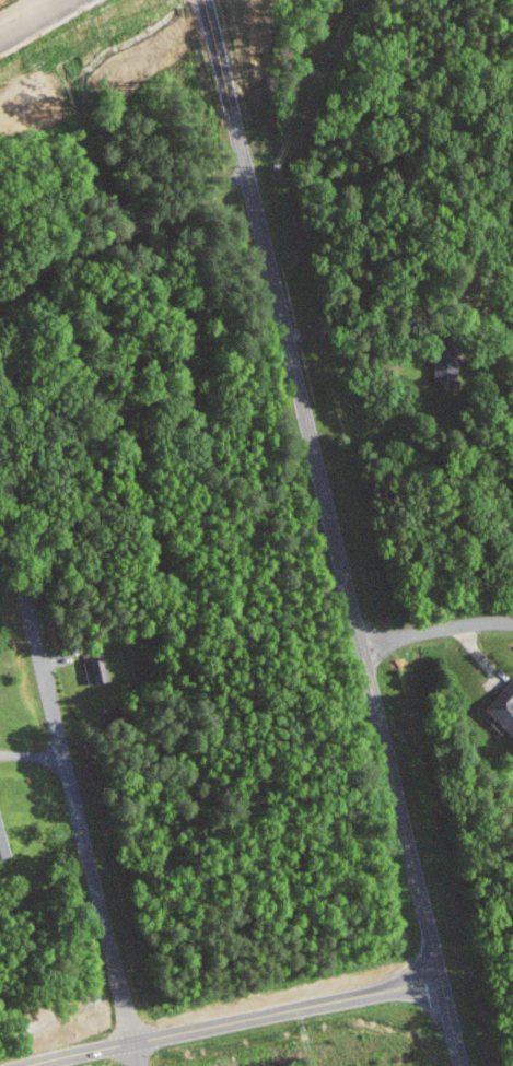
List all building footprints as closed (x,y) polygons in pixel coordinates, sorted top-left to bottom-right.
[(454,349),(435,348),(434,382),(453,383),(454,349)] [(106,683),(101,658),(84,661),(88,686),(106,683)] [(509,737),(512,732),(512,709),(509,705),(512,700),(512,682),(506,677),(478,712),(509,737)] [(15,857),(2,809),(0,810),(0,861),(15,857)]
